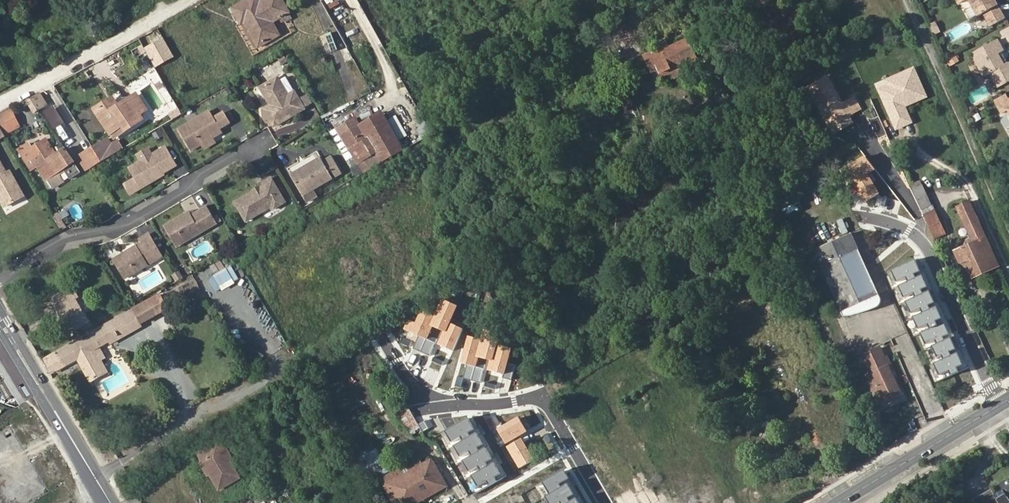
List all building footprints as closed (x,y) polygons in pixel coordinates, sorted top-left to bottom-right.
[(280,17),(290,12),(283,0),(263,0),(261,1),(261,0),(247,0),(234,8),(242,22),(245,21),(259,46),(280,34),(273,21),(271,19),(278,15),(280,17)] [(979,19),(985,16),(992,29),(1006,21),(994,0),(958,0),(961,5),(969,1),(979,19)] [(629,26),(619,30),(626,46),(636,42),(629,26)] [(932,27),(926,29),(931,39),(936,37),(932,27)] [(164,38),(145,49),(156,68),(175,57),(164,38)] [(643,53),(646,61),(650,59),(656,74),(676,65),(677,69),(696,60),(686,38),(660,49),(658,46),(643,53)] [(345,44),(336,47),(342,64),(351,61),(345,44)] [(998,58),(1003,55),(997,44),(971,57),(983,81),(990,77),(997,92),(1008,86),(1008,72),(1007,68),(1003,69),(998,58)] [(650,59),(646,61),(654,79),(677,69),(676,65),(656,74),(650,59)] [(885,84),(876,88),(893,126),(912,118),(905,102),(922,94),(910,67),(892,75),(894,80),(885,84)] [(287,75),(281,79),(289,93),(295,90),(287,75)] [(892,75),(883,79),(885,84),(894,80),(892,75)] [(279,76),(262,86),(270,98),(273,96),(275,99),(273,103),(267,107),(277,123),(307,106),(306,104),(302,97),(297,89),(295,90),(289,93),(281,79),(279,76)] [(835,98),(839,96),(828,77),(807,88),(828,125),(847,113),(850,117),(860,110),(853,98),(843,104),(839,104),(835,98)] [(41,91),(25,97),(30,112),(46,106),(41,91)] [(313,100),(309,93),(302,97),(306,104),(313,100)] [(125,132),(141,121),(139,116),(145,112),(136,97),(118,109),(113,112),(107,103),(95,111),(110,135),(122,127),(125,132)] [(113,112),(118,109),(112,100),(107,103),(113,112)] [(180,115),(177,109),(168,114),(171,120),(180,115)] [(0,117),(0,125),(6,134),(6,136),(20,127),(18,122),(6,129),(2,122),(14,115),(11,110),(0,117)] [(201,143),(213,136),(215,128),(220,125),(211,110),(179,129),(190,149),(201,143)] [(18,122),(14,115),(2,122),(6,129),(18,122)] [(358,117),(340,129),(345,136),(362,124),(358,117)] [(345,136),(362,163),(379,152),(371,138),(362,124),(345,136)] [(215,128),(213,136),(223,130),(220,125),(215,128)] [(114,139),(125,132),(122,127),(110,135),(114,139)] [(333,133),(359,177),(368,172),(362,163),(345,136),(340,129),(333,133)] [(362,163),(368,172),(394,156),(379,132),(371,138),(379,152),(362,163)] [(216,141),(213,136),(201,143),(204,148),(216,141)] [(22,159),(30,171),(33,170),(38,167),(56,156),(47,139),(28,150),(31,157),(27,160),(26,158),(22,159)] [(106,140),(92,148),(100,162),(114,153),(110,145),(106,140)] [(117,141),(110,145),(114,153),(122,149),(117,141)] [(18,151),(22,159),(26,158),(27,160),(31,157),(28,150),(26,146),(18,151)] [(135,177),(124,183),(130,193),(159,177),(156,171),(158,171),(162,172),(168,168),(168,166),(174,163),(165,146),(151,154),(140,160),(129,167),(135,177)] [(100,162),(92,148),(82,154),(90,168),(100,162)] [(148,148),(136,154),(140,160),(151,154),(148,148)] [(38,167),(46,180),(61,171),(67,181),(80,174),(66,151),(63,152),(56,156),(38,167)] [(90,168),(82,154),(75,158),(83,172),(90,168)] [(321,156),(291,174),(304,196),(344,173),(333,155),(324,160),(321,156)] [(6,174),(0,177),(0,196),(6,206),(24,196),(10,172),(6,174)] [(265,186),(260,189),(259,193),(257,194),(255,192),(236,202),(248,221),(271,207),(277,208),(284,204),(285,198),(273,178),(264,183),(265,186)] [(304,196),(310,206),(320,200),(315,190),(304,196)] [(995,259),(968,202),(957,208),(971,238),(965,241),(967,245),(954,252),(964,273),(995,259)] [(194,240),(213,229),(209,222),(215,218),(208,207),(191,216),(187,218),(185,214),(165,225),(176,244),(190,235),(194,240)] [(934,212),(923,217),(927,227),(933,240),(944,234),(934,212)] [(209,222),(213,229),(219,225),(215,218),(209,222)] [(870,307),(872,308),(873,308),(877,305),(878,303),(879,300),(879,297),(850,233),(811,250),(843,317),(848,316),(858,313),(855,307),(864,303),(865,304),(866,304),(867,305),(869,306),(870,307)] [(179,249),(194,240),(190,235),(176,244),(179,249)] [(124,280),(163,258),(150,236),(140,241),(143,245),(114,261),(124,280)] [(967,280),(997,266),(995,259),(964,273),(967,280)] [(916,260),(893,270),(897,281),(907,277),(909,281),(916,278),(914,274),(920,271),(916,260)] [(922,276),(899,286),(904,296),(914,292),(916,296),(922,293),(921,289),(927,286),(922,276)] [(72,288),(54,298),(59,308),(57,309),(71,333),(88,322),(75,300),(78,298),(72,288)] [(930,292),(907,302),(911,312),(921,308),(923,312),(930,309),(928,305),(934,302),(930,292)] [(141,324),(167,309),(160,296),(133,311),(141,324)] [(460,306),(442,297),(432,317),(423,312),(417,324),(409,320),(405,328),(428,339),(433,327),(445,332),(439,345),(454,352),(465,329),(452,323),(460,306)] [(867,310),(872,308),(870,307),(869,306),(867,305),(866,304),(865,304),(864,303),(855,307),(858,313),(862,312),(867,310)] [(937,307),(914,317),(918,327),(928,323),(930,328),(937,325),(935,320),(941,317),(937,307)] [(133,311),(101,329),(109,342),(141,324),(133,311)] [(266,319),(261,322),(268,334),(273,331),(266,319)] [(944,324),(921,334),(926,345),(936,340),(937,345),(944,342),(942,337),(949,335),(944,324)] [(484,342),(469,338),(462,362),(477,366),(480,357),(491,360),(488,371),(506,376),(514,348),(499,344),(503,330),(488,326),(484,342)] [(101,328),(72,345),(59,353),(61,355),(48,363),(54,374),(78,360),(91,382),(105,374),(98,362),(93,352),(99,349),(109,342),(101,329),(101,328)] [(416,358),(423,354),(412,335),(405,339),(416,358)] [(951,339),(933,347),(938,358),(943,355),(945,360),(951,357),(950,352),(956,350),(951,339)] [(886,365),(883,357),(878,348),(861,356),(869,373),(867,373),(869,379),(866,381),(877,404),(897,395),(883,366),(886,365)] [(93,352),(98,362),(104,359),(99,349),(93,352)] [(887,355),(883,357),(886,365),(883,366),(897,395),(901,393),(888,364),(890,364),(887,355)] [(958,355),(935,365),(940,375),(950,371),(951,376),(958,373),(956,368),(963,365),(958,355)] [(395,409),(409,434),(419,428),(405,403),(395,409)] [(468,417),(445,431),(452,443),(461,437),(463,441),(471,436),(470,433),(475,429),(468,417)] [(519,417),(498,429),(507,443),(527,431),(519,417)] [(478,432),(455,446),(462,458),(471,452),(473,456),(481,451),(480,448),(485,444),(478,432)] [(522,438),(506,447),(519,469),(535,460),(522,438)] [(228,460),(222,449),(217,441),(196,453),(218,490),(239,477),(228,460)] [(225,447),(222,449),(228,460),(231,459),(225,447)] [(373,476),(387,470),(376,447),(362,454),(373,476)] [(486,448),(463,462),(470,474),(480,468),(482,472),(490,467),(488,464),(494,460),(486,448)] [(388,485),(398,502),(413,502),(421,498),(422,500),(447,485),(432,460),(388,485)] [(496,464),(473,478),(480,490),(489,484),(491,488),(499,483),(497,480),(503,476),(496,464)] [(564,469),(542,481),(550,495),(562,488),(560,484),(569,479),(564,469)] [(995,495),(997,498),(992,501),(994,502),(1008,502),(1008,479),(1000,485),(1003,491),(995,495)] [(546,497),(549,502),(568,502),(571,501),(570,499),(576,496),(569,484),(562,488),(550,495),(546,497)] [(995,495),(992,490),(976,500),(978,502),(982,502),(995,495)]
